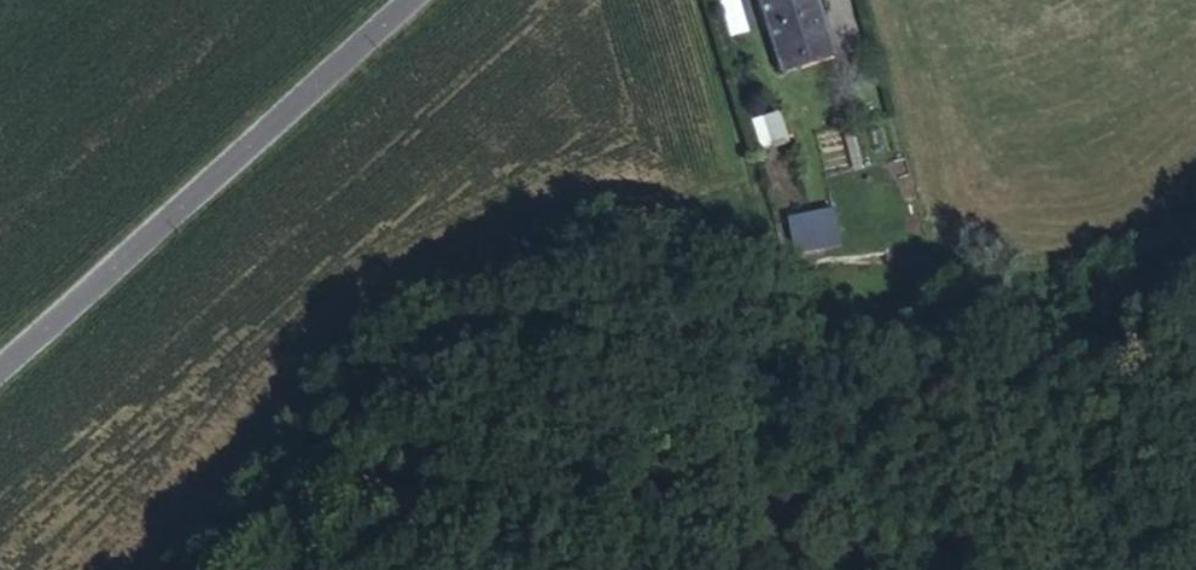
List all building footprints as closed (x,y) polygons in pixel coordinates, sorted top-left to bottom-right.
[(679,54),(726,41),(739,76),(749,75),(726,0),(715,0),(666,12),(679,54)] [(780,73),(836,53),(817,0),(753,0),(780,73)] [(753,117),(768,169),(793,161),(778,110),(753,117)] [(788,209),(793,253),(839,247),(834,204),(788,209)]
